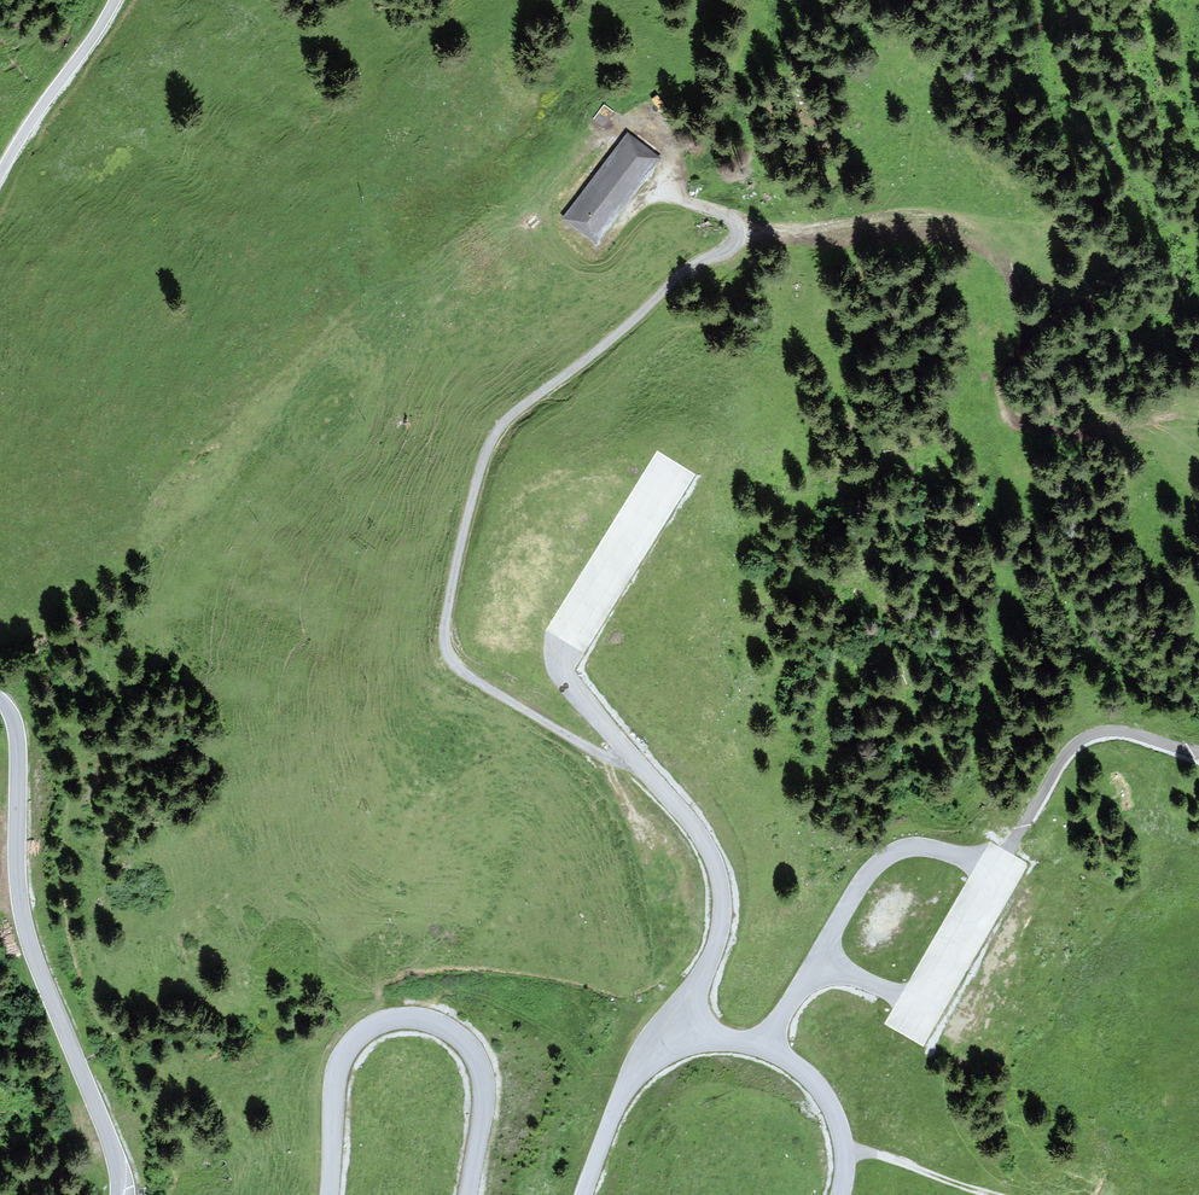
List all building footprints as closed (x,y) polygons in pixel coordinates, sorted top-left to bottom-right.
[(628,136),(566,218),(596,241),(658,159),(628,136)]
